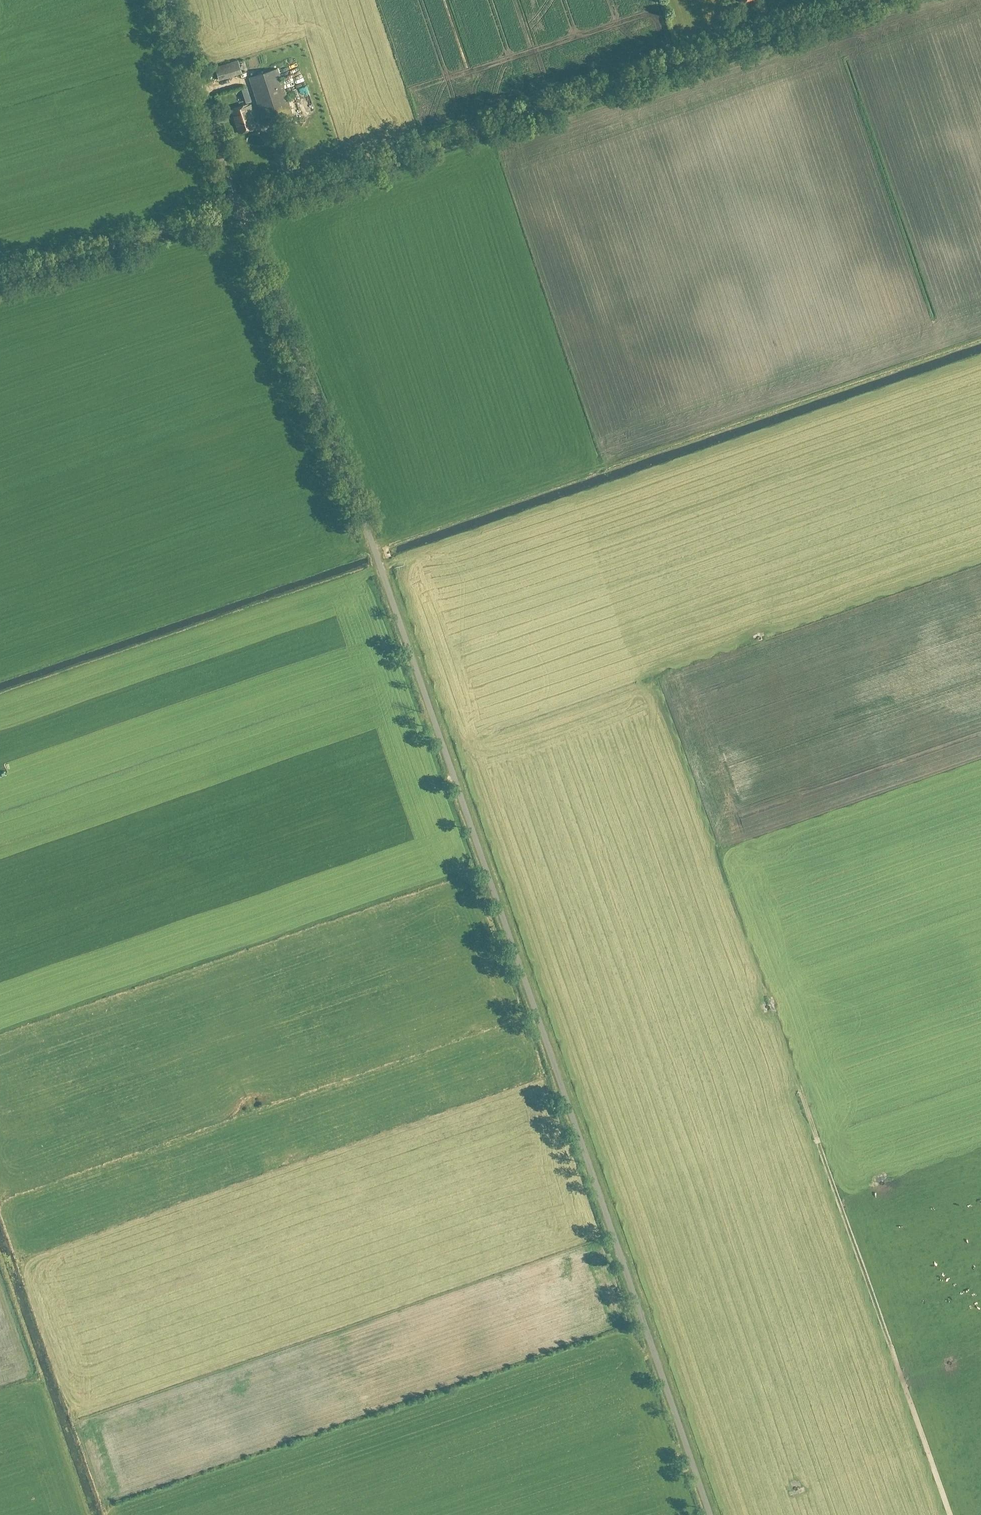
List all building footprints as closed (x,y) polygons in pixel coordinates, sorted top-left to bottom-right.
[(218,82),(241,74),(237,60),(214,68),(218,82)] [(276,69),(248,78),(264,125),(291,117),(276,69)] [(293,97),(301,97),(301,87),(292,87),(293,97)] [(254,129),(246,104),(231,109),(239,134),(254,129)]
